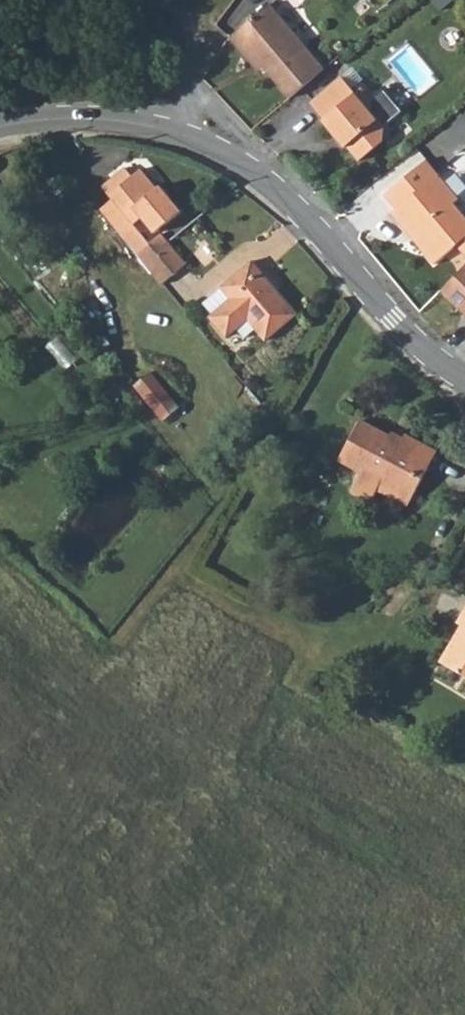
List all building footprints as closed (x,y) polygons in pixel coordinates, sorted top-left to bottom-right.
[(270,0),(260,8),(316,75),(326,68),(270,0)] [(316,75),(260,8),(232,32),(258,69),(266,65),(290,96),(316,75)] [(362,167),(380,153),(390,144),(369,117),(376,112),(360,90),(353,96),(340,81),(329,91),(313,106),(325,122),(319,127),(344,157),(350,152),(362,167)] [(134,252),(147,242),(131,223),(139,216),(152,232),(179,210),(158,184),(155,187),(139,167),(130,174),(123,166),(117,170),(119,172),(114,176),(113,174),(100,184),(111,197),(98,208),(117,231),(134,252)] [(456,245),(464,237),(464,225),(448,206),(457,200),(427,166),(405,183),(386,198),(396,210),(388,218),(408,243),(410,241),(431,266),(456,245)] [(147,242),(134,252),(158,282),(159,283),(184,263),(166,240),(159,232),(147,242)] [(285,310),(246,260),(216,285),(225,297),(205,311),(201,314),(215,334),(238,315),(256,337),(285,310)] [(449,283),(443,288),(464,309),(464,266),(449,283)] [(197,300),(205,311),(225,297),(216,285),(197,300)] [(135,384),(161,415),(179,400),(153,369),(135,384)] [(389,436),(360,421),(341,457),(383,479),(374,495),(392,507),(401,491),(413,497),(437,453),(404,435),(397,446),(386,441),(389,436)] [(457,620),(464,625),(443,661),(464,675),(464,607),(457,620)]
